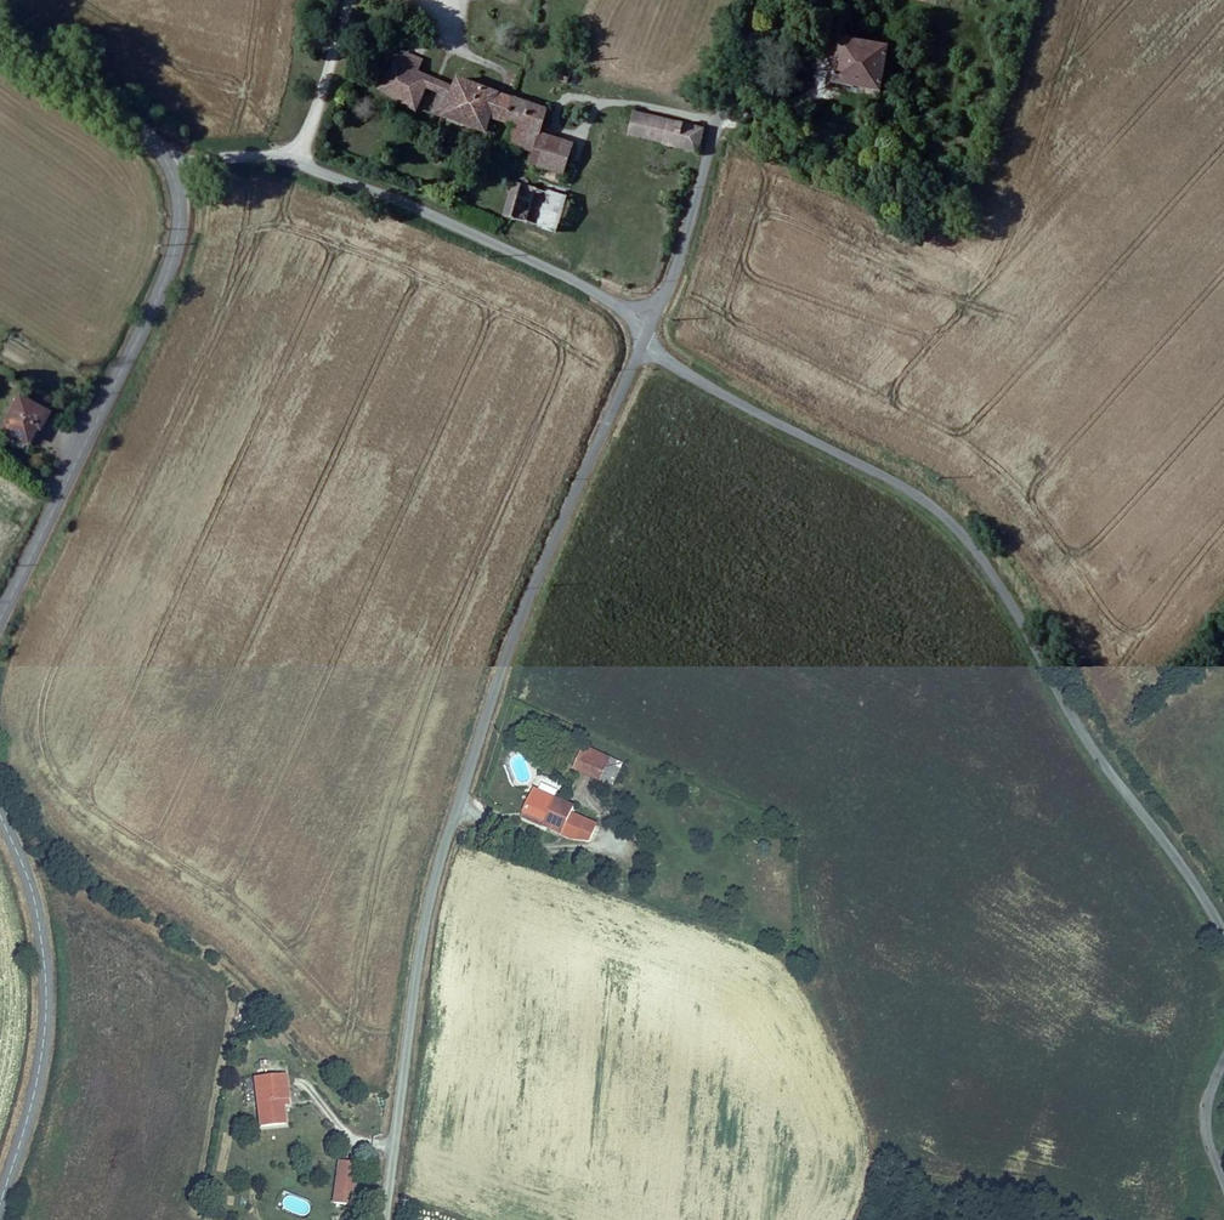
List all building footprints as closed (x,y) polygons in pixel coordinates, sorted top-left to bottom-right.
[(878,85),(888,44),(840,34),(831,75),(878,85)] [(405,48),(398,60),(419,72),(404,98),(416,105),(428,85),(445,93),(436,111),(444,115),(457,88),(449,85),(432,78),(439,67),(416,54),(405,48)] [(398,60),(383,85),(404,98),(419,72),(398,60)] [(511,117),(515,98),(462,79),(457,88),(444,115),(489,132),(494,119),(496,115),(511,117)] [(549,111),(515,98),(511,117),(496,115),(494,119),(510,124),(514,127),(509,141),(536,150),(533,161),(565,171),(574,145),(544,132),(549,111)] [(700,149),(707,126),(639,112),(634,134),(700,149)] [(509,214),(531,221),(540,189),(520,183),(509,214)] [(540,189),(531,221),(558,228),(567,198),(540,189)] [(59,417),(29,398),(12,426),(35,441),(45,426),(51,429),(59,417)] [(606,775),(614,757),(588,745),(580,763),(606,775)] [(627,762),(614,757),(606,775),(620,782),(627,762)] [(580,804),(541,787),(531,809),(554,818),(551,825),(569,832),(580,804)] [(531,809),(529,815),(551,825),(554,818),(531,809)] [(296,1068),(275,1070),(277,1083),(267,1084),(269,1119),(294,1117),(292,1092),(298,1091),(296,1068)] [(277,1083),(275,1070),(266,1071),(267,1084),(277,1083)] [(245,1092),(254,1091),(252,1079),(244,1080),(245,1092)] [(333,1205),(354,1206),(356,1161),(336,1160),(333,1205)]
